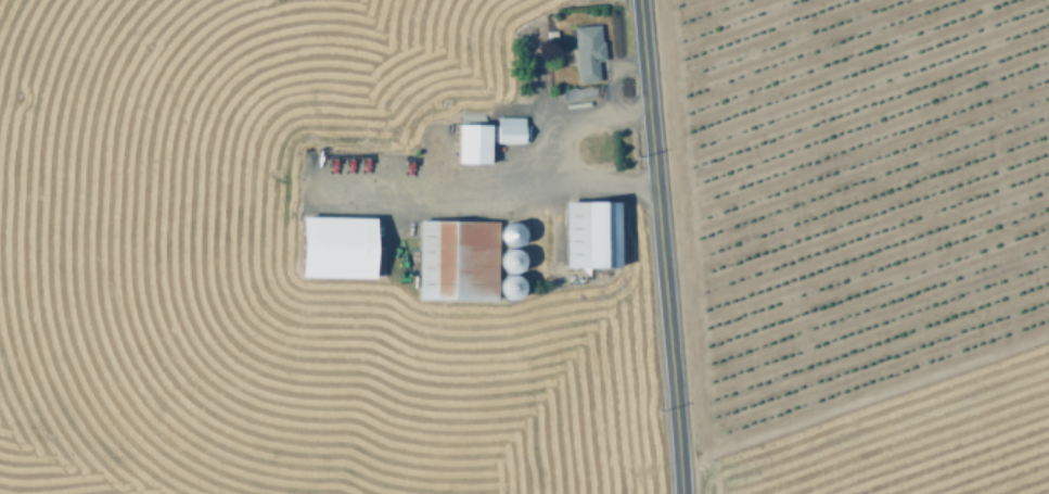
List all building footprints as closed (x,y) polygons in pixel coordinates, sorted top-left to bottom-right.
[(571,26),(598,24),(599,41),(604,41),(605,61),(596,61),(597,80),(574,81),(571,26)] [(545,39),(543,29),(555,28),(557,38),(545,39)] [(491,142),(492,117),(522,118),(521,143),(491,142)] [(452,124),(485,125),(484,164),(451,164),(452,124)] [(559,202),(611,202),(611,268),(559,268),(559,202)] [(299,216),(372,218),(371,246),(381,248),(380,276),(370,275),(370,278),(297,276),(299,216)] [(415,219),(494,223),(490,301),(412,297),(415,219)] [(509,246),(503,245),(498,242),(496,237),(496,230),(498,225),(503,221),(509,220),(514,221),(519,225),(521,229),(522,235),(520,240),(515,244),(509,246)] [(508,275),(501,274),(497,270),(494,265),(494,258),(497,253),(501,250),(507,249),(512,250),(516,253),(519,257),(520,263),(517,268),(513,273),(508,275)] [(507,302),(501,301),(496,297),(494,292),(494,286),(496,280),(500,277),(507,276),(512,277),(515,280),(519,284),(519,290),(517,295),(513,300),(507,302)]
